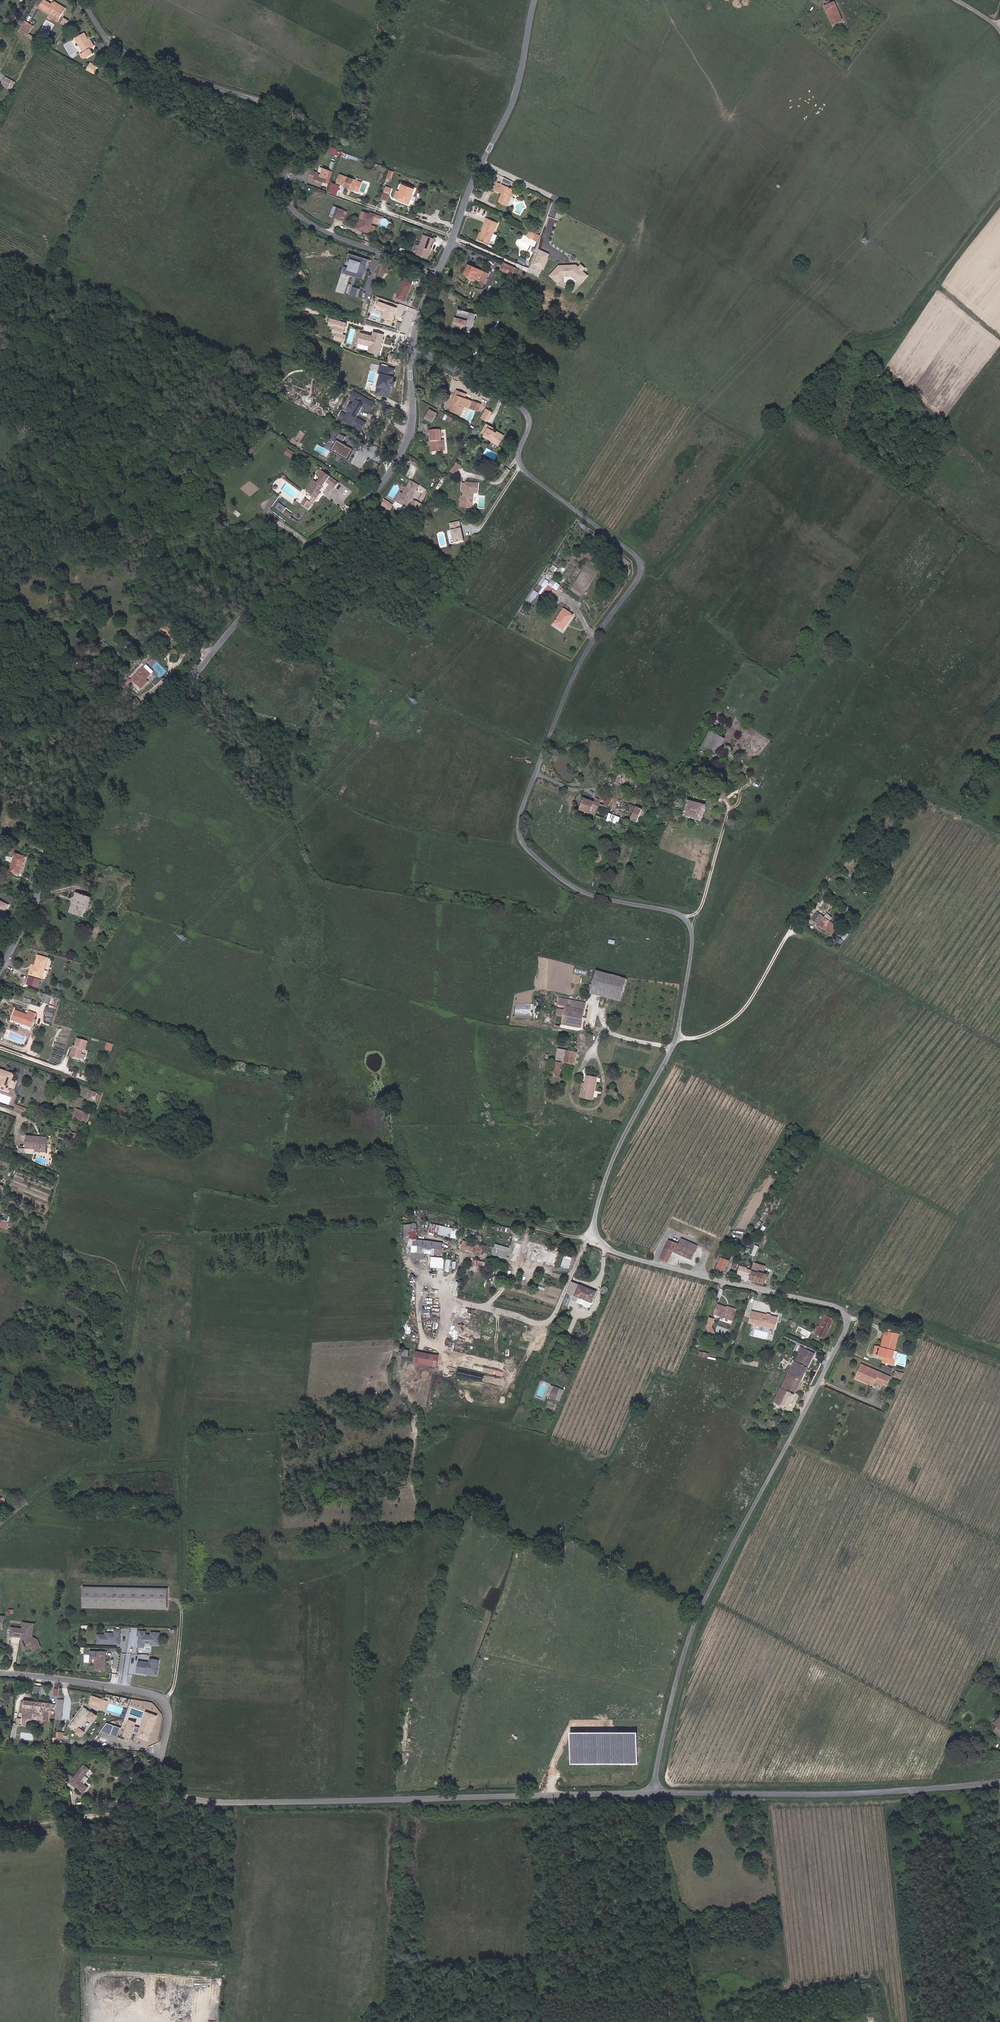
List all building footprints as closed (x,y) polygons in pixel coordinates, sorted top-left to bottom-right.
[(63,6),(58,3),(59,2),(55,0),(39,0),(38,2),(59,14),(63,6)] [(833,25),(842,20),(833,0),(823,5),(833,25)] [(20,25),(25,28),(30,21),(24,18),(20,25)] [(25,28),(28,30),(33,23),(30,21),(25,28)] [(89,39),(81,25),(72,30),(80,45),(79,45),(82,50),(89,46),(86,41),(89,39)] [(90,66),(93,60),(86,55),(82,62),(90,66)] [(2,82),(9,87),(13,81),(5,76),(2,82)] [(324,183),(327,184),(331,172),(325,169),(324,173),(325,174),(324,176),(320,175),(320,173),(314,170),(312,175),(315,176),(312,182),(323,186),(324,183)] [(494,180),(496,175),(490,172),(487,178),(494,180)] [(350,190),(359,193),(363,185),(350,179),(346,186),(351,188),(350,190)] [(511,206),(515,197),(517,190),(501,184),(498,191),(507,194),(506,197),(504,196),(502,202),(511,206)] [(382,198),(389,200),(393,187),(386,185),(382,198)] [(399,201),(410,205),(416,190),(405,186),(399,201)] [(334,217),(341,220),(345,211),(337,208),(334,217)] [(359,227),(371,232),(377,218),(364,213),(359,227)] [(481,240),(491,245),(501,226),(490,221),(481,240)] [(530,239),(537,241),(539,235),(536,234),(533,232),(530,239)] [(436,241),(427,238),(420,258),(429,261),(431,257),(433,250),(436,241)] [(545,268),(551,254),(542,251),(536,265),(545,268)] [(370,259),(349,253),(343,272),(364,279),(370,259)] [(499,268),(511,274),(514,268),(502,262),(499,268)] [(472,275),(483,281),(487,273),(471,265),(466,276),(471,278),(472,275)] [(562,266),(556,272),(559,274),(556,277),(562,282),(567,275),(576,275),(580,279),(584,276),(587,279),(591,275),(586,270),(583,267),(581,265),(571,265),(571,266),(569,266),(569,265),(562,266)] [(401,301),(407,304),(414,288),(403,284),(398,296),(403,297),(401,301)] [(360,289),(353,287),(351,294),(358,297),(360,289)] [(469,326),(467,326),(468,323),(465,322),(465,321),(460,320),(460,321),(457,320),(455,328),(466,331),(467,328),(471,329),(471,327),(474,328),(477,316),(463,312),(462,316),(471,318),(469,326)] [(336,333),(334,339),(344,342),(349,322),(331,317),(329,325),(334,326),(332,332),(336,333)] [(380,353),(384,333),(373,331),(372,334),(360,331),(357,348),(380,353)] [(384,381),(392,384),(396,370),(387,368),(384,381)] [(482,406),(465,399),(466,395),(454,390),(452,395),(456,397),(454,403),(452,403),(449,413),(459,416),(463,406),(480,413),(482,406)] [(372,411),(376,402),(353,391),(348,401),(349,401),(344,412),(341,411),(338,419),(352,426),(361,406),(372,411)] [(484,421),(489,412),(485,410),(480,419),(484,421)] [(428,411),(423,420),(431,425),(436,416),(428,411)] [(496,434),(496,433),(489,429),(490,426),(487,425),(482,434),(485,435),(485,436),(492,440),(492,441),(499,445),(503,438),(496,434)] [(442,441),(439,441),(438,431),(428,432),(429,443),(432,443),(433,453),(443,452),(442,441)] [(335,441),(330,451),(349,460),(354,450),(335,441)] [(455,461),(450,470),(457,474),(462,465),(455,461)] [(304,499),(300,505),(308,511),(312,505),(312,504),(316,499),(316,500),(320,494),(319,493),(322,488),(320,486),(322,483),(324,485),(325,482),(327,480),(329,482),(328,484),(334,489),(338,482),(319,469),(315,475),(320,479),(316,484),(313,481),(305,492),(313,497),(309,502),(304,499)] [(463,486),(460,486),(459,493),(461,493),(461,498),(461,503),(459,503),(458,509),(470,510),(471,498),(470,497),(470,495),(471,495),(475,495),(476,486),(463,485),(463,486)] [(394,504),(404,511),(413,495),(406,491),(401,499),(398,497),(394,504)] [(414,516),(416,517),(421,508),(416,505),(413,509),(411,507),(404,518),(410,522),(414,516)] [(463,544),(461,532),(460,531),(450,534),(453,546),(463,544)] [(548,598),(555,602),(561,593),(555,588),(548,598)] [(556,623),(566,629),(575,614),(566,608),(556,623)] [(157,628),(169,637),(174,632),(162,622),(157,628)] [(139,675),(145,670),(140,663),(127,674),(135,683),(141,678),(139,675)] [(696,744),(709,751),(719,734),(705,727),(696,744)] [(628,817),(633,819),(639,806),(596,786),(591,797),(581,792),(576,803),(617,821),(616,822),(623,826),(628,817)] [(669,810),(695,819),(700,803),(682,797),(681,800),(674,798),(669,810)] [(695,819),(706,822),(711,806),(700,803),(695,819)] [(706,822),(713,824),(718,808),(711,806),(706,822)] [(3,866),(13,869),(19,851),(9,847),(3,866)] [(89,893),(86,892),(88,888),(73,883),(67,898),(71,899),(69,903),(78,907),(81,900),(79,899),(80,895),(85,897),(87,898),(89,893)] [(830,926),(835,918),(822,910),(817,917),(830,926)] [(32,969),(38,951),(28,948),(24,959),(22,958),(19,965),(30,968),(32,969)] [(592,983),(621,992),(627,972),(598,963),(592,983)] [(36,995),(43,997),(46,988),(39,986),(36,995)] [(560,1016),(580,1019),(583,1002),(580,1002),(581,996),(558,993),(554,1016),(559,1017),(560,1016)] [(532,1007),(541,1009),(543,1002),(533,1000),(532,1007)] [(517,1004),(516,1014),(531,1015),(532,1005),(517,1004)] [(5,1014),(26,1021),(30,1008),(22,1005),(21,1009),(8,1005),(5,1014)] [(44,1015),(53,1016),(55,1008),(45,1006),(44,1015)] [(86,1049),(88,1040),(75,1037),(70,1056),(81,1059),(84,1049),(86,1049)] [(564,1052),(575,1054),(576,1046),(566,1044),(564,1052)] [(550,1068),(559,1069),(560,1054),(551,1053),(550,1068)] [(0,1066),(0,1085),(1,1085),(3,1080),(7,1082),(9,1075),(5,1074),(7,1069),(0,1066)] [(594,1081),(596,1081),(598,1069),(588,1066),(586,1074),(584,1074),(582,1087),(593,1089),(594,1081)] [(89,1088),(82,1085),(80,1092),(86,1095),(89,1088)] [(89,1097),(98,1098),(99,1091),(90,1090),(89,1097)] [(17,1104),(15,1109),(25,1112),(26,1108),(17,1104)] [(82,1108),(69,1104),(66,1113),(79,1117),(82,1108)] [(40,1142),(40,1132),(18,1131),(18,1144),(18,1148),(26,1148),(26,1147),(34,1147),(34,1142),(40,1142)] [(2,1220),(0,1226),(7,1228),(9,1222),(2,1220)] [(408,1237),(417,1236),(416,1220),(407,1221),(408,1237)] [(429,1233),(458,1239),(460,1229),(431,1224),(429,1233)] [(516,1231),(517,1228),(499,1224),(498,1229),(519,1234),(520,1232),(516,1231)] [(695,1250),(697,1244),(690,1241),(685,1238),(686,1235),(681,1233),(675,1243),(668,1240),(661,1252),(668,1255),(671,1249),(683,1254),(687,1246),(695,1250)] [(464,1240),(461,1248),(484,1256),(487,1247),(464,1240)] [(515,1247),(534,1251),(536,1242),(531,1241),(530,1244),(517,1240),(515,1247)] [(556,1263),(559,1254),(546,1249),(547,1246),(536,1242),(534,1251),(515,1247),(512,1258),(526,1263),(530,1254),(535,1256),(556,1263)] [(507,1256),(509,1250),(496,1246),(494,1252),(507,1256)] [(683,1254),(691,1257),(695,1250),(687,1246),(683,1254)] [(751,1266),(764,1270),(768,1255),(755,1251),(751,1266)] [(526,1263),(531,1265),(535,1256),(530,1254),(526,1263)] [(431,1267),(444,1268),(445,1257),(432,1256),(431,1267)] [(718,1266),(727,1270),(731,1260),(723,1256),(718,1266)] [(454,1270),(454,1265),(452,1265),(453,1260),(447,1259),(446,1269),(454,1270)] [(748,1279),(753,1280),(757,1270),(741,1265),(738,1273),(743,1274),(749,1276),(748,1279)] [(753,1280),(760,1282),(763,1272),(757,1270),(753,1280)] [(578,1296),(595,1303),(600,1292),(582,1285),(578,1296)] [(710,1311),(729,1317),(732,1309),(723,1306),(723,1305),(713,1301),(710,1311)] [(773,1314),(749,1309),(746,1318),(766,1323),(765,1327),(769,1328),(773,1314)] [(830,1318),(822,1314),(816,1324),(815,1324),(813,1326),(815,1327),(812,1332),(821,1336),(826,1327),(827,1328),(830,1322),(829,1321),(830,1318)] [(711,1326),(714,1320),(709,1318),(706,1327),(710,1335),(714,1333),(711,1326)] [(888,1358),(886,1358),(892,1337),(882,1334),(879,1346),(876,1356),(880,1356),(878,1362),(886,1364),(888,1358)] [(868,1354),(876,1356),(879,1346),(871,1344),(868,1354)] [(795,1352),(785,1372),(798,1378),(806,1361),(810,1363),(814,1355),(797,1346),(794,1351),(795,1352)] [(437,1367),(439,1355),(416,1350),(413,1362),(437,1367)] [(887,1388),(891,1378),(859,1363),(851,1378),(861,1382),(863,1377),(879,1384),(887,1388)] [(902,1380),(905,1373),(897,1370),(894,1376),(902,1380)] [(795,1384),(798,1378),(785,1372),(783,1377),(795,1384)] [(778,1385),(791,1392),(795,1384),(783,1377),(778,1385)] [(877,1389),(879,1384),(863,1377),(861,1382),(877,1389)] [(791,1392),(778,1385),(771,1399),(784,1406),(791,1392)] [(552,1399),(558,1402),(563,1391),(557,1389),(552,1399)] [(83,1606),(167,1607),(167,1590),(83,1588),(83,1606)] [(34,1641),(31,1636),(34,1624),(23,1622),(22,1629),(11,1627),(9,1635),(22,1637),(23,1638),(21,1641),(23,1646),(24,1645),(26,1650),(31,1648),(36,1645),(34,1641)] [(120,1642),(120,1630),(114,1629),(114,1633),(107,1633),(107,1635),(98,1635),(98,1644),(107,1644),(107,1642),(114,1642),(114,1644),(117,1644),(117,1642),(120,1642)] [(145,1633),(138,1633),(138,1637),(140,1637),(140,1641),(139,1641),(139,1646),(144,1646),(144,1645),(151,1645),(151,1646),(159,1646),(159,1634),(151,1634),(151,1637),(145,1636),(145,1633)] [(36,1639),(34,1641),(36,1645),(31,1648),(33,1651),(40,1647),(36,1639)] [(106,1650),(96,1650),(96,1669),(106,1669),(106,1650)] [(139,1661),(137,1673),(146,1674),(146,1672),(152,1673),(156,1670),(157,1664),(159,1665),(159,1660),(150,1659),(150,1663),(139,1661)] [(146,1672),(146,1674),(157,1675),(159,1665),(157,1664),(156,1670),(152,1673),(146,1672)] [(92,1701),(104,1706),(107,1697),(105,1696),(104,1698),(95,1695),(92,1701)] [(68,1719),(68,1713),(64,1712),(65,1699),(59,1698),(57,1718),(68,1719)] [(992,1714),(999,1705),(999,1700),(997,1698),(987,1710),(992,1714)] [(44,1720),(50,1721),(52,1708),(24,1704),(22,1717),(33,1718),(34,1713),(44,1714),(44,1720)] [(86,1730),(82,1727),(91,1715),(95,1718),(99,1713),(95,1710),(94,1711),(87,1706),(72,1725),(79,1731),(78,1732),(82,1735),(86,1730)] [(145,1711),(137,1737),(150,1741),(157,1714),(145,1711)] [(990,1727),(996,1732),(993,1735),(999,1741),(999,1716),(990,1727)] [(131,1738),(135,1720),(128,1719),(124,1737),(131,1738)] [(106,1722),(103,1731),(118,1736),(122,1727),(106,1722)] [(89,1786),(82,1781),(91,1770),(88,1768),(85,1765),(83,1767),(74,1778),(71,1775),(67,1780),(84,1793),(89,1786)]
